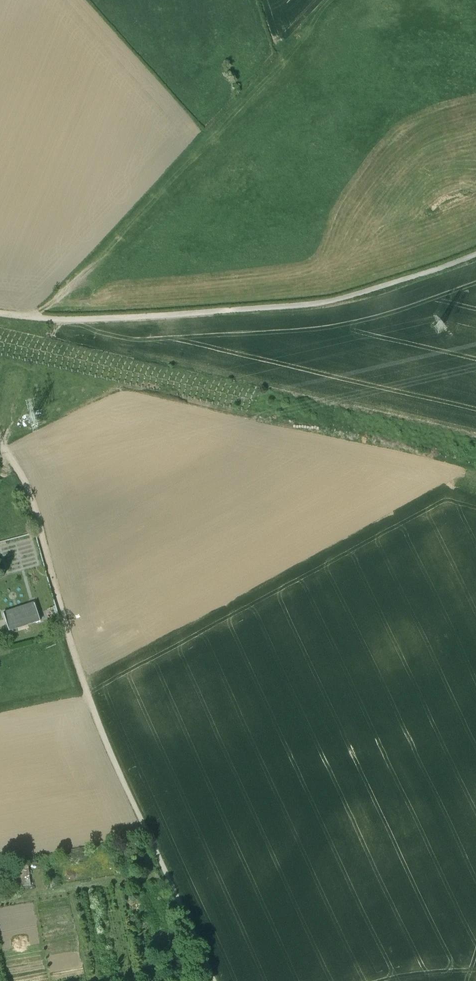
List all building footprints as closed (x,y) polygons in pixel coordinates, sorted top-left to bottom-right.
[(35,603),(4,613),(10,630),(41,620),(35,603)] [(16,886),(29,886),(29,863),(15,863),(16,886)]
